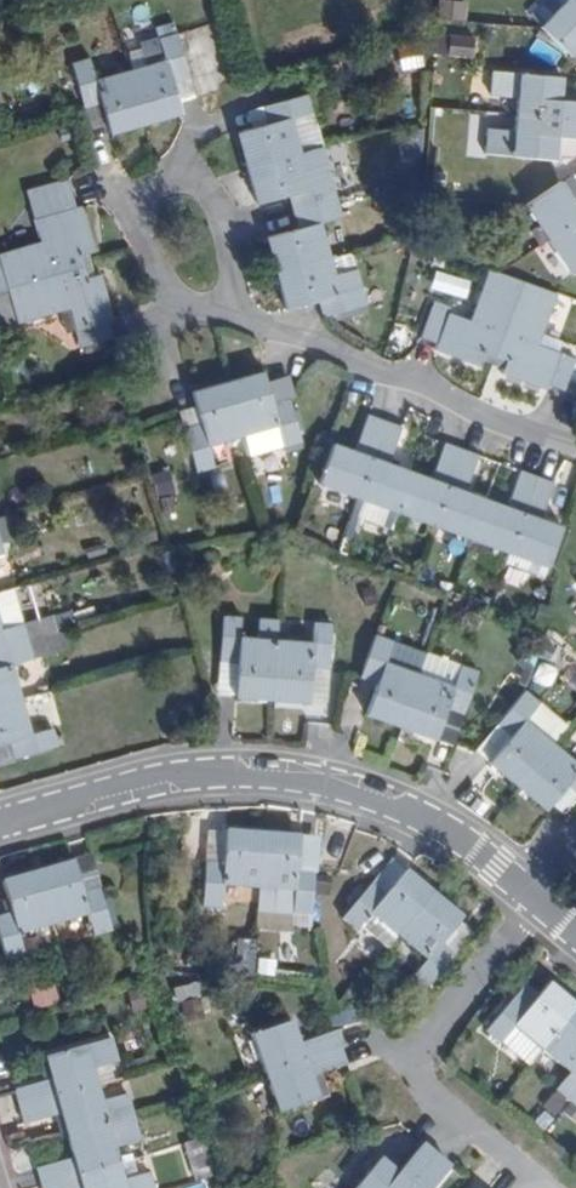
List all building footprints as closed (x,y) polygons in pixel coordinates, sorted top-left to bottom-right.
[(461,0),(441,0),(439,17),(460,18),(462,0),(461,0)] [(571,0),(563,0),(539,26),(571,55),(575,51),(575,5),(571,0)] [(478,29),(435,27),(435,44),(477,48),(478,29)] [(144,125),(180,115),(177,105),(171,83),(188,79),(175,34),(156,39),(163,63),(130,73),(144,125)] [(144,125),(130,73),(94,83),(87,58),(70,63),(83,108),(100,103),(107,126),(109,134),(144,125)] [(575,118),(575,102),(559,101),(560,76),(490,71),(489,94),(516,97),(514,114),(575,118)] [(194,100),(188,79),(171,83),(177,105),(194,100)] [(319,91),(261,107),(266,126),(246,131),(235,134),(245,170),(299,156),(289,119),(324,109),(319,91)] [(107,126),(100,103),(83,108),(89,131),(107,126)] [(261,107),(241,113),(246,131),(266,126),(261,107)] [(575,138),(575,118),(514,114),(513,130),(485,129),(483,152),(552,158),(555,135),(575,138)] [(308,188),(299,156),(245,170),(255,205),(260,206),(264,220),(335,201),(330,182),(308,188)] [(83,266),(79,255),(87,253),(93,252),(81,204),(75,205),(67,176),(33,186),(48,240),(0,253),(0,268),(5,288),(83,266)] [(558,180),(572,200),(575,198),(575,195),(563,176),(558,180)] [(547,239),(575,220),(575,198),(572,200),(558,180),(523,203),(547,239)] [(340,218),(335,201),(264,220),(269,236),(265,239),(274,274),(328,260),(319,224),(340,218)] [(547,239),(568,272),(575,266),(575,220),(547,239)] [(87,253),(79,255),(83,266),(91,264),(87,253)] [(351,254),(328,260),(332,275),(355,269),(351,254)] [(332,275),(328,260),(274,274),(284,311),(317,301),(322,318),(364,306),(355,269),(332,275)] [(91,264),(83,266),(86,276),(94,275),(91,264)] [(86,276),(83,266),(5,288),(14,320),(67,306),(78,346),(110,337),(105,320),(111,319),(99,273),(94,275),(86,276)] [(499,355),(526,280),(494,268),(475,319),(452,311),(453,305),(435,299),(422,336),(439,342),(436,348),(483,364),(487,351),(499,355)] [(526,280),(499,355),(507,359),(503,373),(547,389),(549,383),(567,389),(575,362),(575,357),(540,342),(557,292),(526,280)] [(364,306),(322,318),(324,324),(366,312),(364,306)] [(262,372),(226,381),(242,435),(278,425),(283,445),(283,447),(300,442),(288,400),(271,404),(266,387),(262,372)] [(242,435),(226,381),(191,390),(196,407),(201,424),(183,429),(195,472),(212,467),(207,444),(242,435)] [(283,382),(266,387),(271,404),(288,400),(283,382)] [(201,424),(196,407),(179,412),(183,429),(201,424)] [(332,441),(317,482),(357,496),(385,420),(367,414),(353,450),(332,441)] [(401,427),(385,420),(357,496),(396,511),(411,470),(390,462),(401,427)] [(247,454),(283,445),(278,425),(242,435),(247,454)] [(431,478),(411,470),(396,511),(433,524),(461,448),(445,443),(431,478)] [(476,455),(461,448),(433,524),(471,538),(486,498),(464,490),(476,455)] [(508,506),(486,498),(471,538),(510,553),(537,477),(522,471),(508,506)] [(554,483),(537,477),(510,553),(549,567),(564,527),(542,519),(554,483)] [(9,591),(0,557),(0,593),(9,591)] [(15,589),(9,591),(0,593),(0,618),(3,629),(23,623),(15,589)] [(227,615),(224,660),(242,661),(239,693),(280,696),(284,638),(286,619),(266,618),(264,636),(245,634),(245,616),(227,615)] [(0,618),(0,648),(28,640),(23,623),(3,629),(0,618)] [(317,640),(284,638),(280,696),(315,698),(315,697),(317,666),(335,666),(336,622),(318,621),(317,640)] [(405,723),(425,668),(392,656),(398,638),(380,631),(366,674),(381,680),(371,710),(370,711),(405,723)] [(28,640),(0,648),(0,704),(22,698),(13,664),(33,659),(28,640)] [(432,650),(425,668),(405,723),(440,736),(442,731),(451,704),(469,711),(484,668),(432,650)] [(242,661),(224,660),(222,692),(239,693),(242,661)] [(315,697),(332,697),(335,666),(317,666),(315,697)] [(355,703),(371,710),(381,680),(366,674),(355,703)] [(493,759),(522,782),(559,738),(531,715),(543,700),(529,689),(501,723),(513,734),(493,759)] [(22,698),(0,704),(0,743),(10,741),(15,760),(58,747),(52,729),(33,733),(22,698)] [(461,737),(469,711),(451,704),(442,731),(461,737)] [(575,785),(575,752),(559,738),(522,782),(551,806),(556,800),(573,782),(575,785)] [(573,782),(556,800),(572,813),(575,808),(575,785),(573,782)] [(226,885),(260,887),(264,832),(225,829),(225,830),(224,862),(207,860),(205,905),(225,907),(226,885)] [(224,862),(225,830),(208,829),(207,860),(224,862)] [(299,867),(301,834),(264,832),(260,887),(297,889),(296,922),(315,923),(318,868),(299,867)] [(320,835),(301,834),(299,867),(318,868),(320,835)] [(88,858),(70,862),(80,895),(96,889),(88,858)] [(369,885),(383,897),(404,872),(391,860),(369,885)] [(70,862),(35,871),(51,927),(85,918),(91,938),(109,934),(96,889),(80,895),(70,862)] [(35,871),(0,880),(0,884),(8,913),(0,916),(0,947),(4,961),(21,958),(16,936),(51,927),(35,871)] [(369,914),(395,936),(431,894),(404,872),(383,897),(369,885),(339,918),(353,930),(369,914)] [(431,894),(395,936),(423,961),(409,978),(423,989),(452,955),(439,946),(451,931),(460,919),(431,894)] [(464,941),(451,931),(439,946),(452,955),(464,941)] [(496,1042),(512,1025),(541,1049),(575,1008),(575,1006),(545,980),(536,992),(524,1005),(513,997),(483,1030),(496,1042)] [(524,1005),(536,992),(525,984),(513,997),(524,1005)] [(58,987),(41,992),(44,1003),(61,998),(58,987)] [(541,1049),(566,1071),(553,1088),(567,1100),(575,1090),(575,1008),(541,1049)] [(339,1049),(333,1033),(298,1044),(290,1023),(249,1036),(262,1075),(339,1049)] [(512,1025),(496,1042),(525,1067),(541,1049),(512,1025)] [(12,1089),(17,1106),(95,1084),(90,1068),(116,1062),(109,1037),(44,1055),(49,1077),(12,1089)] [(339,1049),(262,1075),(276,1115),(316,1100),(308,1079),(345,1066),(339,1049)] [(95,1084),(17,1106),(22,1124),(60,1114),(66,1136),(132,1118),(125,1093),(99,1100),(95,1084)] [(567,1100),(575,1109),(575,1090),(567,1100)] [(132,1118),(66,1136),(72,1157),(35,1169),(40,1186),(117,1163),(112,1148),(138,1140),(132,1118)] [(433,1156),(419,1145),(393,1173),(377,1159),(371,1166),(356,1152),(340,1171),(355,1185),(352,1187),(405,1187),(433,1156)] [(362,1146),(356,1152),(371,1166),(377,1159),(362,1146)] [(447,1168),(433,1156),(405,1187),(432,1187),(447,1168)] [(40,1186),(40,1187),(152,1187),(148,1172),(121,1178),(117,1163),(40,1186)]
